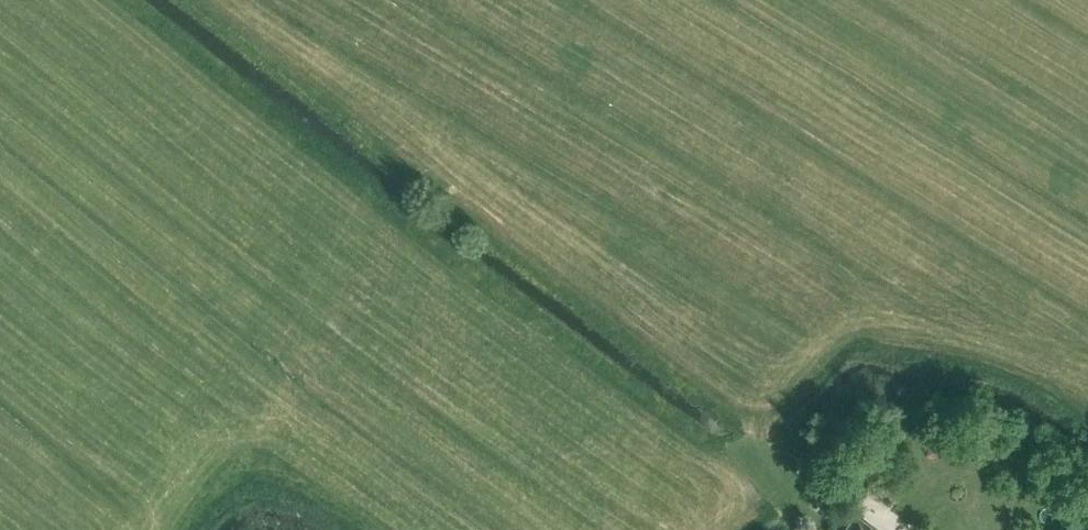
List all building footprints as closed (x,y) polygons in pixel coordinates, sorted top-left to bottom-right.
[(857,516),(847,529),(878,529),(857,516)]
